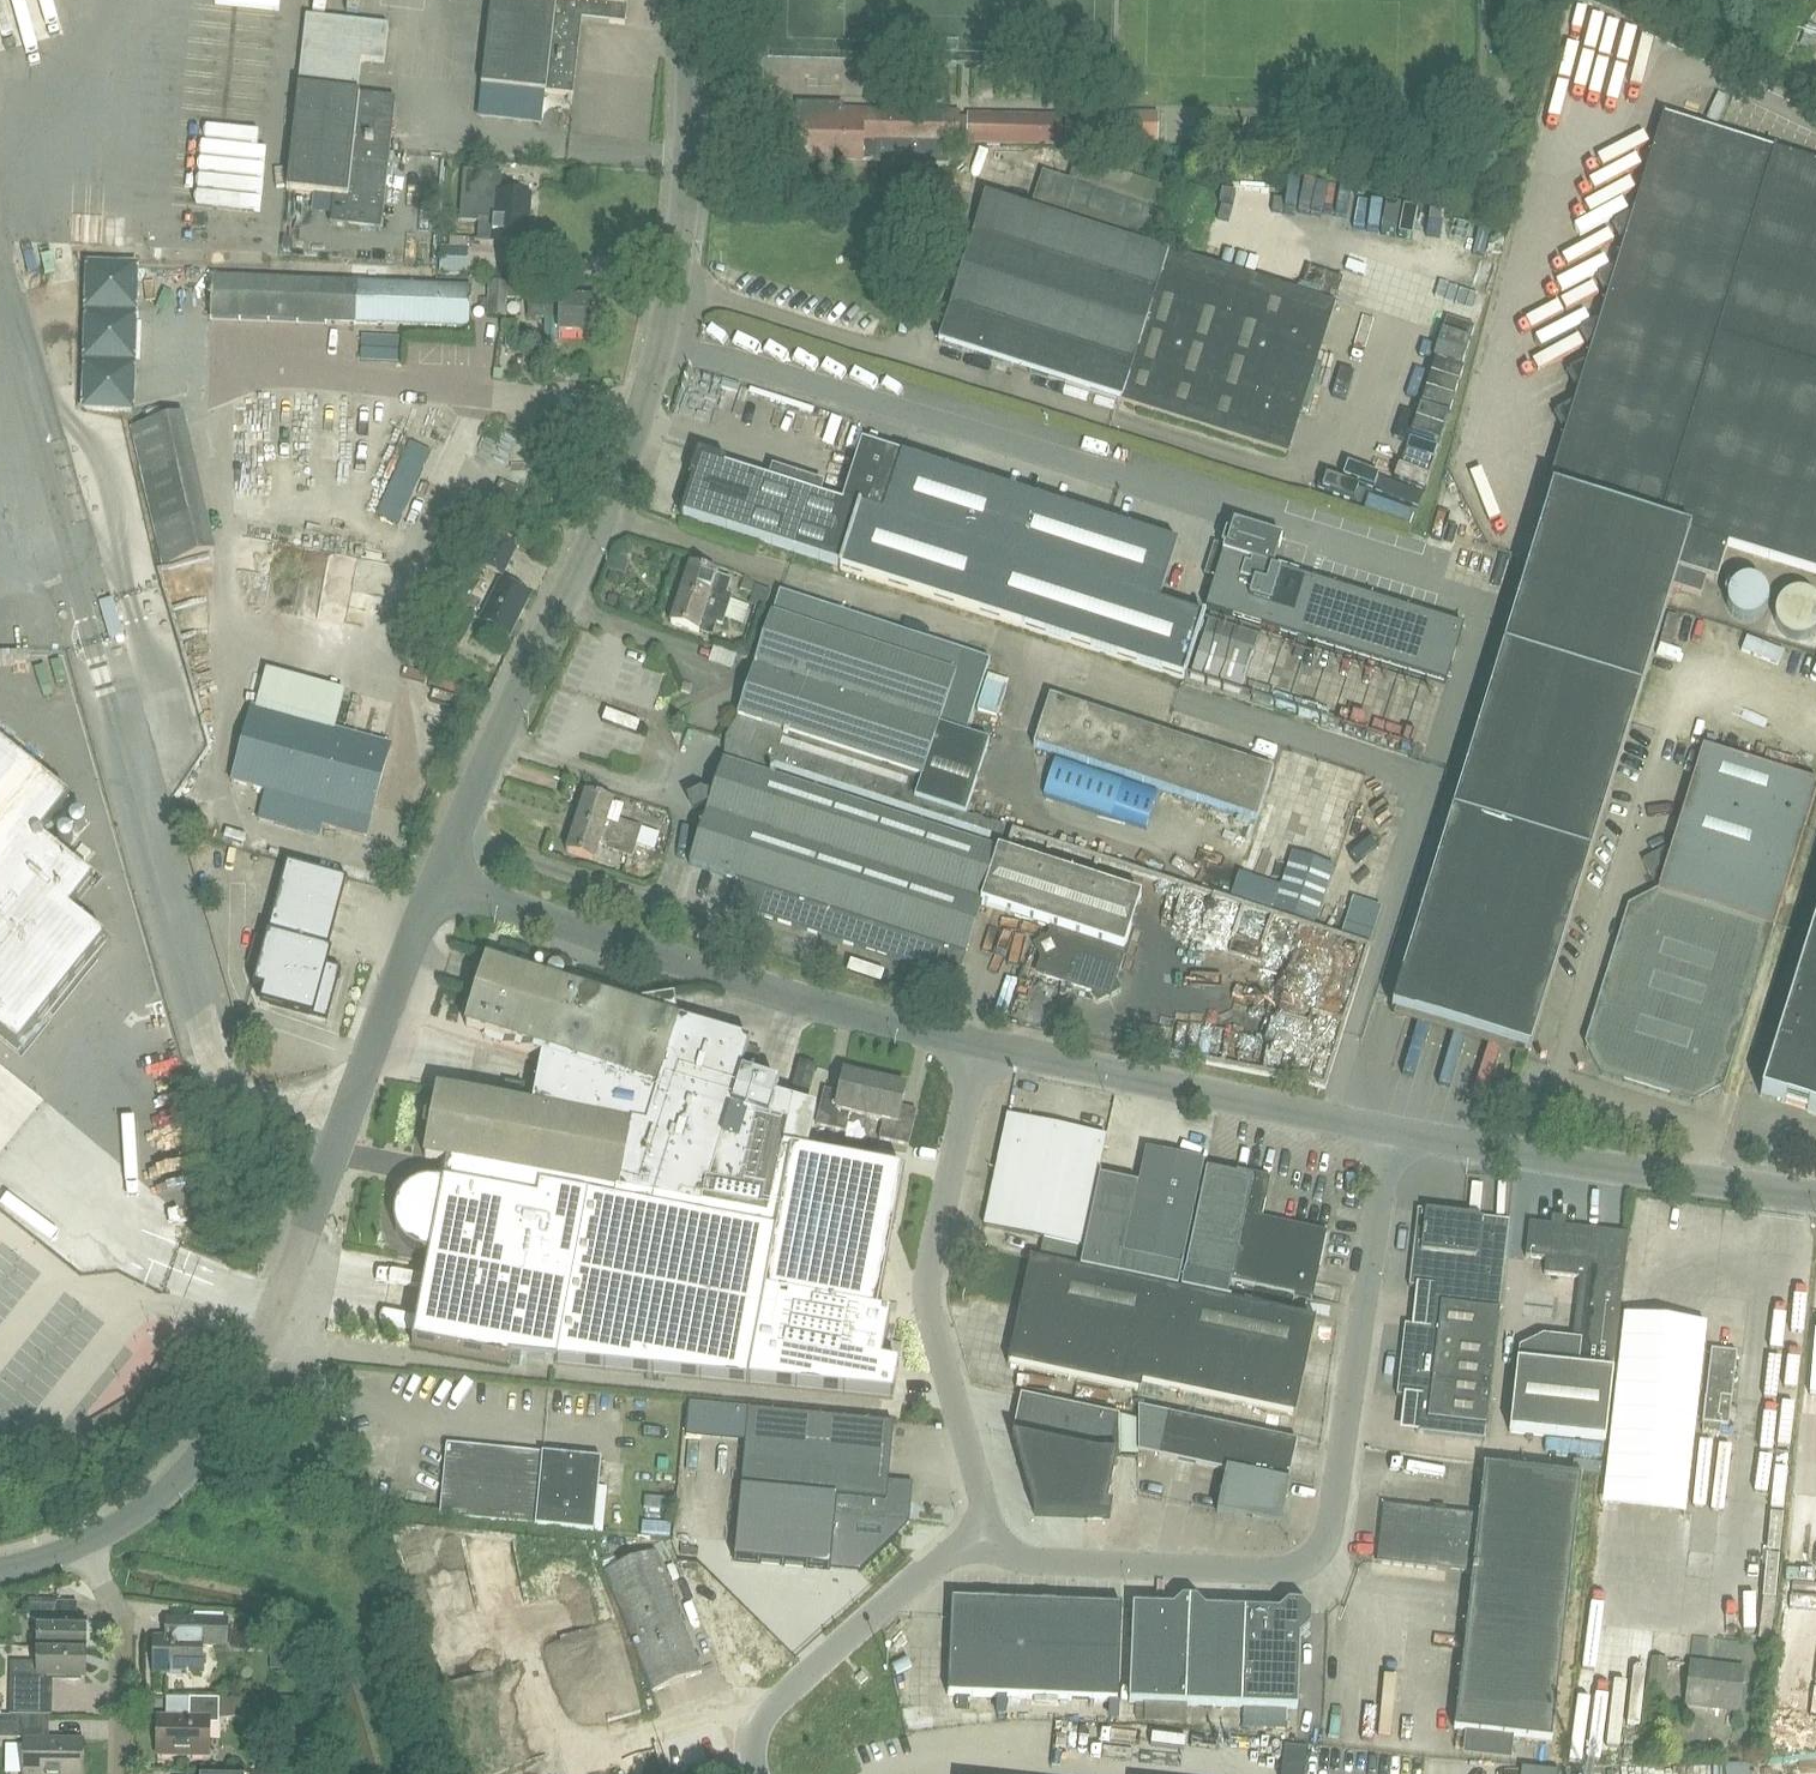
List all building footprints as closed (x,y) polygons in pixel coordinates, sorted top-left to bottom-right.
[(481,85),(573,95),(582,19),(624,24),(627,0),(491,0),(481,85)] [(333,196),(330,224),(381,230),(396,98),(357,93),(360,60),(383,62),(388,25),(306,16),(286,191),(333,196)] [(153,196),(220,201),(231,58),(214,57),(213,70),(171,67),(170,78),(162,78),(153,196)] [(967,143),(1063,145),(1063,116),(967,114),(967,119),(958,119),(958,114),(861,111),(861,109),(843,109),(843,102),(796,102),(796,117),(793,117),(792,158),(872,160),(872,163),(946,164),(947,142),(957,142),(957,138),(967,138),(967,143)] [(1391,1009),(1528,1052),(1672,586),(1700,595),(1706,577),(1716,580),(1727,546),(1815,574),(1815,165),(1663,118),(1664,115),(1662,115),(1546,491),(1547,492),(1548,491),(1551,492),(1391,1009)] [(1158,147),(1158,118),(1067,116),(1066,145),(1158,147)] [(501,172),(463,169),(459,220),(478,222),(479,218),(482,218),(480,240),(493,241),(528,243),(531,196),(500,194),(501,172)] [(1032,202),(1078,217),(1076,225),(984,196),(938,343),(1121,401),(1287,454),(1312,373),(1310,372),(1331,306),(1340,279),(1308,269),(1300,296),(1132,243),(1134,234),(1152,240),(1161,210),(1042,172),(1032,202)] [(1466,247),(1471,220),(1439,214),(1434,241),(1466,247)] [(450,248),(441,248),(441,272),(466,273),(467,238),(450,237),(450,248)] [(1238,267),(1261,270),(1265,243),(1242,240),(1238,267)] [(137,267),(85,266),(81,410),(133,412),(137,267)] [(470,329),(471,288),(211,277),(210,318),(470,329)] [(1447,334),(1475,341),(1490,286),(1463,279),(1447,334)] [(506,283),(489,282),(488,317),(505,318),(505,298),(528,299),(528,317),(559,317),(559,334),(595,334),(596,299),(594,299),(594,300),(542,299),(542,283),(506,281),(506,283)] [(401,338),(362,337),(361,362),(400,363),(401,338)] [(1425,490),(1440,494),(1455,440),(1445,438),(1456,396),(1427,388),(1416,428),(1409,427),(1402,454),(1433,463),(1425,490)] [(205,531),(184,437),(180,417),(133,427),(163,561),(209,551),(205,531)] [(839,569),(945,603),(1069,642),(1184,679),(1204,617),(1158,603),(1177,544),(861,442),(841,503),(724,466),(725,460),(697,451),(689,478),(692,479),(680,515),(840,567),(839,569)] [(430,452),(409,443),(377,516),(398,525),(430,452)] [(500,481),(495,493),(519,503),(524,491),(500,481)] [(513,517),(518,505),(494,495),(489,508),(513,517)] [(1205,609),(1444,683),(1462,626),(1271,567),(1280,537),(1232,522),(1229,533),(1226,532),(1221,546),(1224,547),(1205,609)] [(515,548),(494,538),(480,565),(501,575),(515,548)] [(725,594),(730,579),(688,565),(679,594),(726,609),(731,595),(725,594)] [(1722,604),(1749,622),(1770,590),(1743,572),(1722,604)] [(755,585),(744,577),(740,588),(752,593),(748,604),(763,609),(770,591),(755,585)] [(529,595),(498,580),(478,620),(509,635),(529,595)] [(752,747),(913,799),(965,816),(989,741),(965,733),(990,659),(778,590),(737,717),(724,737),(723,737),(752,747)] [(698,632),(703,614),(712,617),(711,620),(721,624),(726,609),(679,594),(669,623),(698,632)] [(985,681),(977,709),(998,715),(1006,687),(985,681)] [(1257,821),(1274,770),(1050,696),(1033,747),(1257,821)] [(625,709),(631,734),(653,729),(648,704),(625,709)] [(369,820),(370,820),(390,746),(251,708),(231,782),(266,792),(258,820),(318,837),(321,826),(364,837),(369,820)] [(723,738),(722,762),(712,794),(700,790),(699,793),(687,799),(693,812),(706,805),(708,806),(689,865),(735,880),(727,906),(957,980),(965,955),(981,905),(999,852),(1002,853),(1009,830),(964,816),(965,816),(913,799),(752,747),(723,737),(723,738)] [(17,1051),(105,941),(70,911),(94,882),(40,839),(70,802),(0,745),(0,1038),(17,1051)] [(1600,1075),(1692,1103),(1723,1087),(1815,792),(1815,783),(1702,747),(1657,890),(1628,906),(1584,1044),(1600,1075)] [(1055,757),(1043,793),(1111,816),(1123,780),(1055,757)] [(575,823),(603,832),(636,843),(659,850),(662,839),(640,832),(641,828),(616,821),(615,824),(607,821),(613,803),(584,794),(575,823)] [(608,846),(607,850),(631,857),(635,845),(658,852),(659,850),(636,843),(603,832),(575,823),(566,852),(594,861),(600,843),(608,846)] [(1251,856),(1261,859),(1267,834),(1257,832),(1251,856)] [(1291,851),(1271,909),(1312,923),(1332,865),(1291,851)] [(981,905),(1052,929),(1070,875),(1002,853),(999,852),(981,905)] [(286,863),(253,987),(272,992),(269,1003),(327,1019),(340,970),(323,966),(347,880),(286,863)] [(1070,875),(1052,929),(1048,943),(1039,947),(1044,955),(1038,974),(1093,992),(1098,1001),(1118,991),(1113,982),(1141,899),(1070,875)] [(1766,1075),(1760,1094),(1760,1095),(1806,1110),(1815,1113),(1815,912),(1766,1075)] [(765,1220),(792,1105),(774,1100),(778,1088),(751,1080),(760,1053),(747,1049),(748,1048),(678,1027),(673,997),(622,1004),(486,960),(465,1027),(495,1036),(493,1043),(540,1059),(531,1109),(437,1091),(424,1159),(700,1210),(701,1208),(765,1220)] [(815,1068),(800,1063),(791,1092),(806,1097),(815,1068)] [(866,1118),(874,1080),(844,1073),(839,1094),(823,1090),(816,1124),(845,1131),(849,1115),(866,1118)] [(909,1145),(916,1111),(901,1108),(905,1087),(874,1080),(866,1118),(882,1122),(879,1138),(909,1145)] [(813,1111),(792,1105),(782,1148),(805,1154),(813,1111)] [(1007,1116),(983,1226),(1082,1247),(1105,1137),(1007,1116)] [(442,1184),(437,1183),(428,1182),(420,1183),(412,1186),(406,1191),(400,1197),(396,1204),(393,1212),(393,1221),(394,1229),(397,1237),(402,1244),(408,1249),(415,1253),(423,1256),(459,1263),(444,1342),(440,1341),(413,1336),(411,1345),(509,1363),(511,1352),(555,1360),(555,1364),(892,1399),(898,1367),(881,1363),(890,1317),(877,1314),(888,1258),(877,1228),(894,1222),(904,1173),(805,1154),(782,1148),(765,1220),(701,1208),(700,1210),(446,1163),(442,1184)] [(1138,1186),(1099,1178),(1081,1269),(1177,1289),(1203,1164),(1145,1152),(1138,1186)] [(1316,1282),(1326,1231),(1262,1218),(1270,1177),(1248,1173),(1246,1178),(1207,1170),(1182,1290),(1226,1300),(1230,1281),(1294,1294),(1297,1278),(1316,1282)] [(1428,1327),(1404,1324),(1396,1395),(1419,1398),(1415,1432),(1484,1440),(1510,1221),(1417,1210),(1409,1286),(1432,1288),(1428,1327)] [(1542,1336),(1518,1348),(1509,1429),(1605,1440),(1628,1235),(1528,1224),(1525,1257),(1546,1259),(1544,1273),(1579,1277),(1572,1339),(1542,1336)] [(1030,1258),(1007,1364),(1140,1392),(1142,1383),(1295,1416),(1311,1339),(1315,1318),(1226,1300),(1182,1290),(1177,1289),(1081,1269),(1030,1258)] [(1703,1325),(1625,1316),(1603,1507),(1682,1516),(1703,1325)] [(1736,1352),(1710,1349),(1702,1422),(1703,1423),(1702,1432),(1720,1434),(1721,1425),(1728,1425),(1736,1352)] [(741,1415),(743,1394),(697,1389),(695,1411),(741,1415)] [(1035,1518),(1110,1520),(1113,1507),(1107,1506),(1118,1456),(1138,1456),(1137,1420),(1020,1396),(1011,1438),(1035,1518)] [(912,1483),(887,1480),(892,1423),(747,1409),(740,1487),(835,1496),(833,1515),(908,1523),(912,1483)] [(1245,1512),(1252,1514),(1251,1518),(1279,1508),(1281,1508),(1284,1493),(1287,1494),(1289,1483),(1288,1483),(1297,1442),(1167,1413),(1158,1456),(1226,1471),(1216,1513),(1243,1519),(1245,1512)] [(439,1517),(593,1532),(600,1459),(446,1444),(439,1517)] [(1432,1510),(1382,1504),(1376,1562),(1471,1573),(1454,1731),(1551,1741),(1581,1477),(1483,1466),(1478,1515),(1444,1511),(1445,1506),(1433,1505),(1432,1510)] [(652,1692),(701,1673),(656,1556),(648,1554),(605,1571),(652,1692)] [(1798,1556),(1793,1615),(1815,1617),(1815,1557),(1798,1556)] [(950,1599),(946,1694),(1116,1701),(1119,1605),(950,1599)] [(84,1620),(54,1619),(54,1605),(26,1605),(25,1619),(36,1619),(36,1647),(84,1648),(84,1620)] [(1128,1702),(1183,1704),(1187,1608),(1186,1618),(1180,1617),(1172,1608),(1132,1606),(1128,1702)] [(1188,1608),(1187,1608),(1183,1704),(1240,1707),(1244,1611),(1204,1609),(1196,1618),(1188,1618),(1188,1608)] [(1310,1613),(1244,1611),(1240,1707),(1297,1709),(1300,1637),(1310,1627),(1310,1613)] [(164,1617),(164,1639),(152,1638),(152,1674),(200,1674),(200,1646),(228,1647),(228,1617),(164,1617)] [(1795,1651),(1815,1652),(1815,1631),(1796,1630),(1795,1651)] [(21,1666),(9,1666),(8,1715),(18,1716),(18,1715),(48,1715),(53,1711),(53,1709),(48,1698),(44,1698),(45,1677),(83,1677),(84,1648),(36,1647),(36,1664),(21,1664),(21,1666)] [(1666,1661),(1651,1659),(1645,1710),(1661,1712),(1666,1661)] [(1690,1664),(1685,1705),(1737,1711),(1742,1670),(1690,1664)] [(188,1718),(156,1718),(155,1756),(207,1756),(207,1724),(217,1724),(217,1699),(188,1699),(188,1718)] [(8,1715),(0,1715),(0,1738),(18,1738),(18,1716),(8,1715)] [(82,1740),(21,1739),(21,1773),(82,1773),(82,1740)] [(1731,1773),(1756,1773),(1756,1755),(1732,1755),(1731,1773)]
